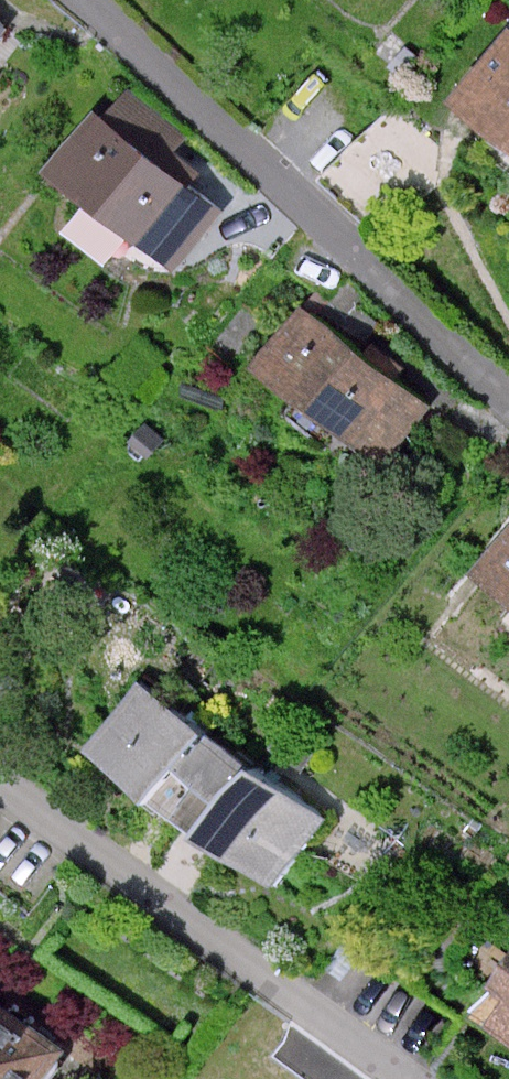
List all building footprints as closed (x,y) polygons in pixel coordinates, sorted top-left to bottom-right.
[(22,26),(0,8),(0,53),(22,26)] [(475,96),(508,125),(508,56),(475,96)] [(111,108),(61,169),(187,273),(237,212),(111,108)] [(318,304),(272,366),(402,463),(447,405),(318,304)] [(487,574),(508,592),(508,544),(487,574)] [(223,722),(148,671),(103,738),(177,788),(196,761),(223,722)] [(223,722),(196,761),(246,796),(273,757),(223,722)] [(343,806),(273,757),(246,796),(223,828),(293,878),(343,806)] [(92,1025),(0,967),(0,1078),(57,1078),(92,1025)] [(508,1029),(508,988),(490,1015),(508,1029)]
